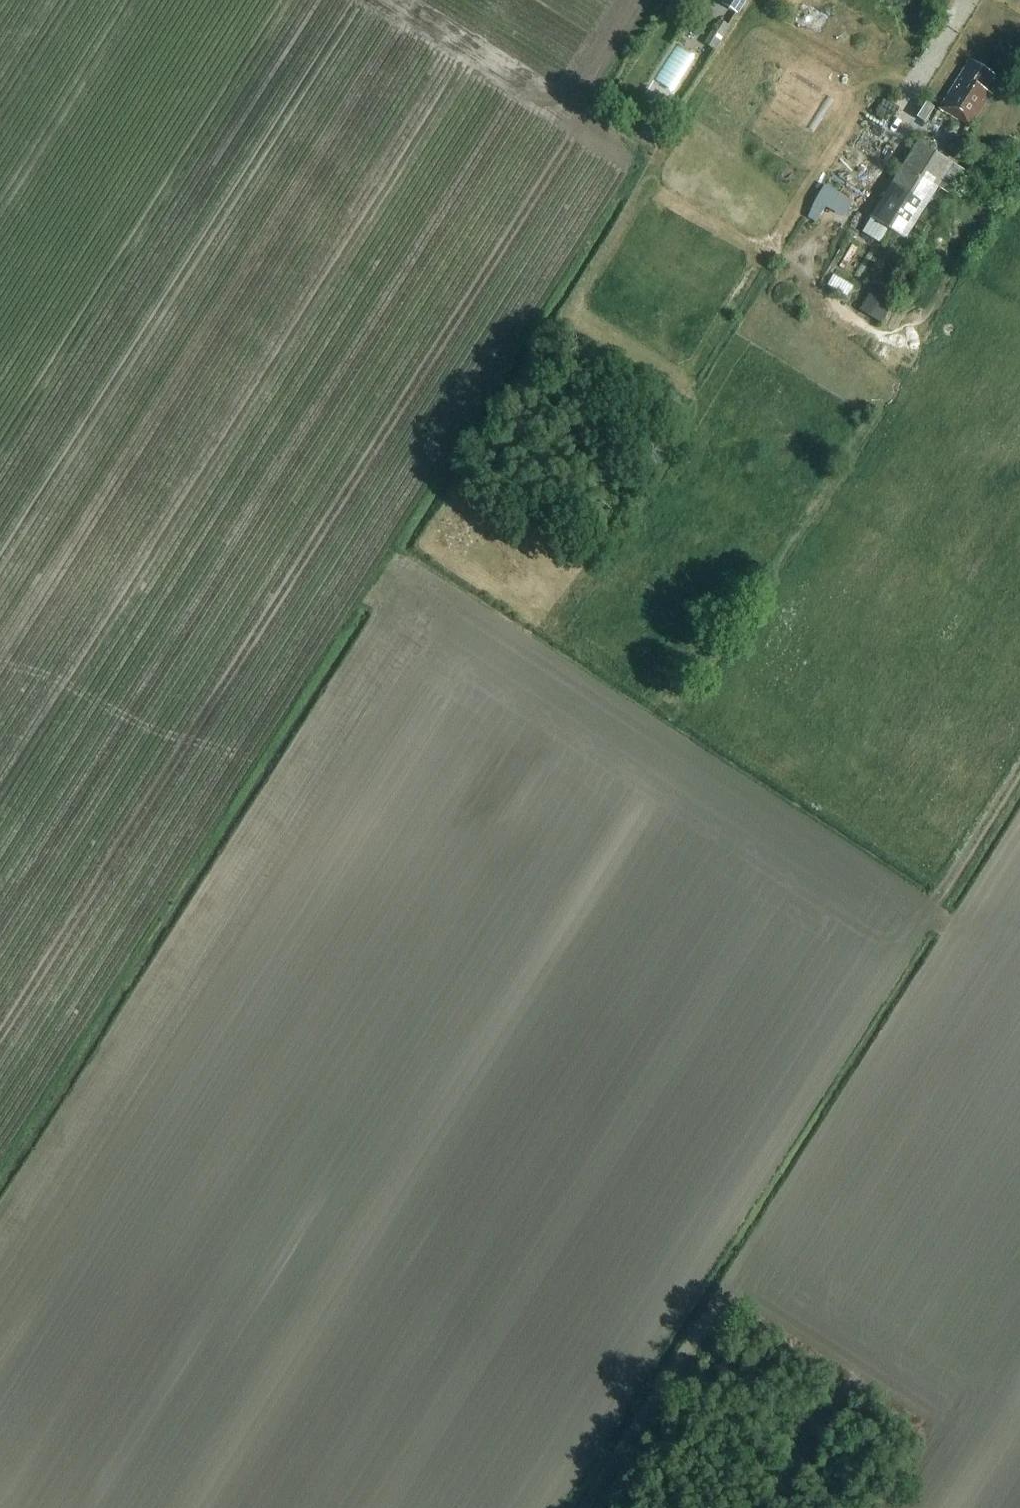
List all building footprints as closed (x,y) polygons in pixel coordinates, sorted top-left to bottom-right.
[(748,0),(725,0),(722,5),(739,15),(748,0)] [(970,128),(991,94),(986,91),(995,76),(971,61),(941,109),(970,128)] [(925,124),(935,109),(926,104),(916,119),(925,124)] [(644,128),(640,136),(655,145),(663,133),(656,129),(653,134),(644,128)] [(906,242),(953,166),(917,144),(870,221),(906,242)] [(810,213),(821,219),(829,203),(848,214),(857,197),(827,181),(810,213)] [(868,298),(861,310),(882,322),(889,311),(868,298)]
